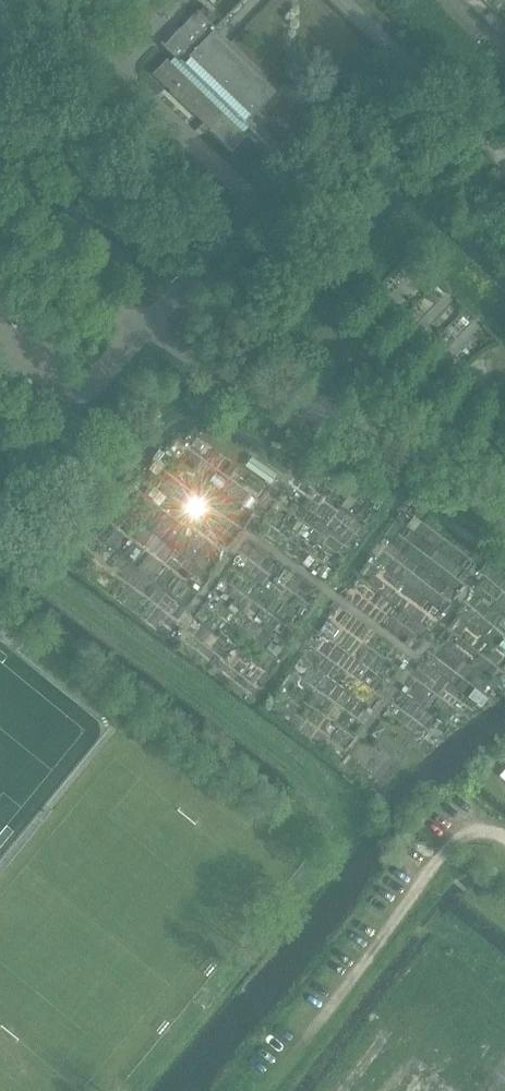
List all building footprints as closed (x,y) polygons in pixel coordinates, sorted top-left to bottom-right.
[(168,60),(153,75),(167,88),(197,117),(202,122),(209,129),(232,151),(233,152),(234,150),(248,136),(244,133),(249,128),(269,147),(276,140),(263,127),(268,122),(256,111),(273,93),(235,56),(225,47),(216,39),(213,35),(212,34),(217,29),(198,11),(191,18),(165,45),(162,43),(161,44),(175,58),(171,62),(168,60)] [(196,439),(192,446),(201,452),(205,444),(196,439)] [(159,450),(153,457),(156,459),(159,461),(164,454),(159,450)] [(252,457),(246,466),(271,484),(277,475),(252,457)] [(151,485),(144,494),(153,501),(160,493),(151,485)] [(196,500),(189,508),(196,514),(203,505),(196,500)] [(413,517),(406,527),(413,532),(420,522),(417,520),(413,517)] [(297,522),(292,529),(296,532),(301,525),(297,522)] [(303,526),(298,533),(303,536),(307,529),(303,526)] [(132,545),(126,554),(134,560),(141,552),(132,545)] [(324,566),(318,575),(325,580),(331,570),(324,566)] [(301,608),(297,613),(305,617),(308,612),(301,608)] [(272,640),(266,649),(277,657),(283,648),(272,640)] [(415,683),(407,693),(414,698),(422,688),(415,683)] [(475,689),(468,698),(482,708),(489,700),(475,689)] [(298,703),(295,707),(302,712),(305,707),(298,703)]
